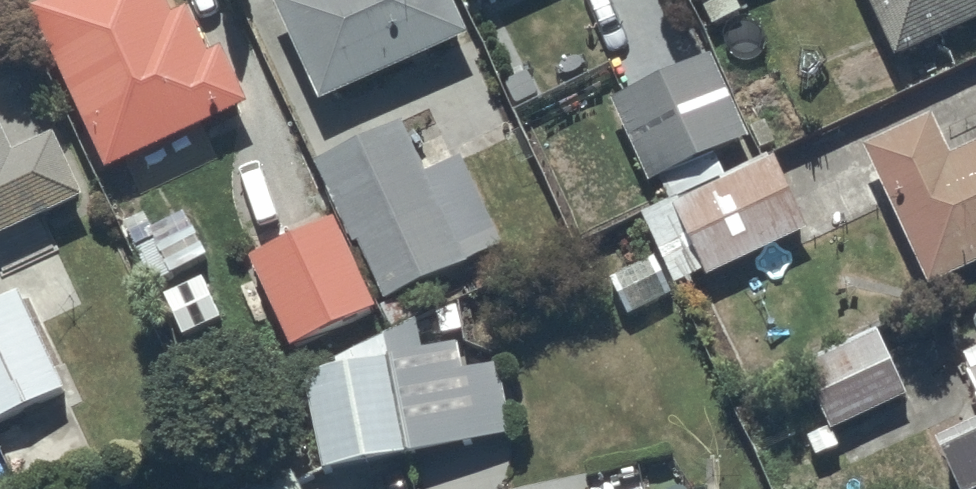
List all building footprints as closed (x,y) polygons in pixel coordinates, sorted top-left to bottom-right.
[(33,17),(109,181),(252,114),(225,55),(214,61),(193,17),(176,25),(164,0),(69,0),(33,17)] [(324,110),(473,44),(453,0),(288,0),(272,8),(324,110)] [(478,9),(496,0),(474,0),(478,9)] [(720,0),(700,0),(704,8),(720,0)] [(899,67),(975,31),(975,0),(867,0),(899,67)] [(715,61),(614,106),(651,190),(752,145),(715,61)] [(86,206),(56,142),(18,160),(0,122),(0,246),(86,206)] [(933,295),(975,275),(975,153),(955,163),(936,124),(867,156),(933,295)] [(409,135),(405,127),(316,171),(357,253),(361,251),(390,308),(472,270),(469,263),(490,253),(431,125),(409,135)] [(706,276),(709,283),(811,235),(778,164),(646,226),(677,290),(706,276)] [(252,263),(293,356),(380,317),(339,225),(252,263)] [(612,284),(630,321),(674,299),(657,263),(612,284)] [(65,401),(19,299),(0,308),(0,430),(65,401)] [(802,370),(831,432),(807,443),(817,464),(841,453),(835,438),(912,402),(880,334),(802,370)] [(409,461),(392,367),(389,348),(336,358),(339,374),(307,380),(325,477),(409,461)] [(392,367),(409,461),(515,442),(501,367),(464,374),(460,354),(392,367)] [(958,488),(975,488),(975,436),(941,452),(958,488)] [(296,480),(278,488),(300,488),(296,480)]
